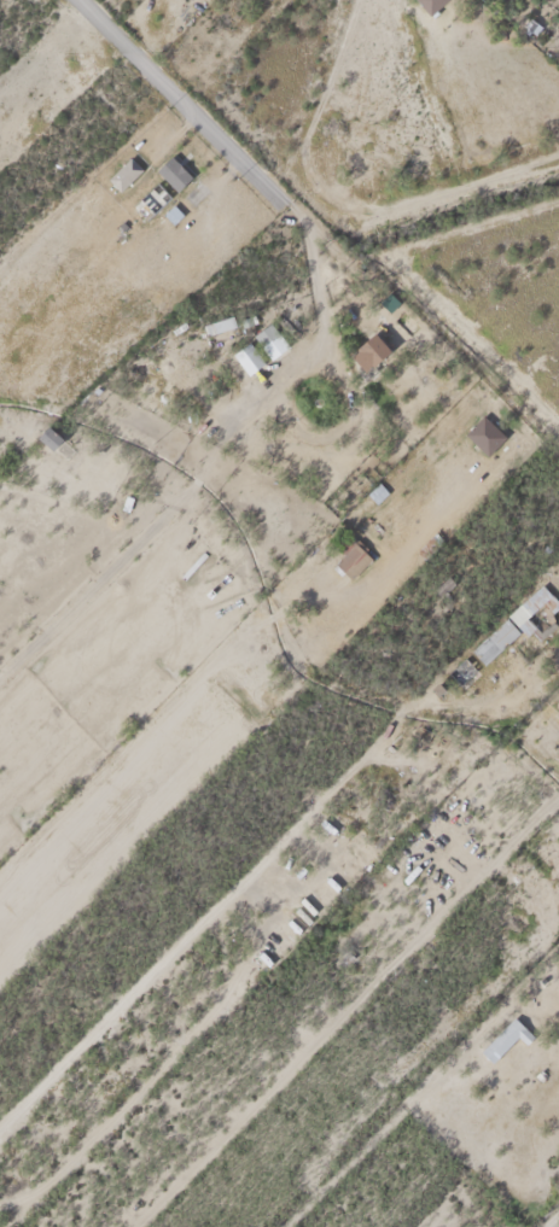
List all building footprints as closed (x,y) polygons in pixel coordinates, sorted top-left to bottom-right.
[(188,172),(168,151),(151,167),(171,188),(188,172)] [(116,186),(139,165),(127,152),(104,173),(116,186)] [(189,202),(199,192),(187,181),(178,191),(189,202)] [(285,344),(268,318),(250,330),(267,355),(285,344)] [(363,368),(387,345),(370,327),(346,350),(363,368)] [(261,361),(247,337),(229,347),(244,371),(261,361)] [(58,434),(46,421),(36,431),(48,443),(58,434)] [(325,550),(349,574),(369,554),(345,530),(325,550)] [(418,552),(436,545),(433,534),(414,541),(418,552)] [(522,628),(527,623),(538,634),(554,619),(546,611),(558,600),(537,579),(505,611),(522,628)] [(517,628),(503,613),(466,646),(480,660),(517,628)] [(473,668),(462,653),(445,666),(456,681),(473,668)] [(514,1018),(525,1030),(489,1063),(478,1050),(514,1018)]
